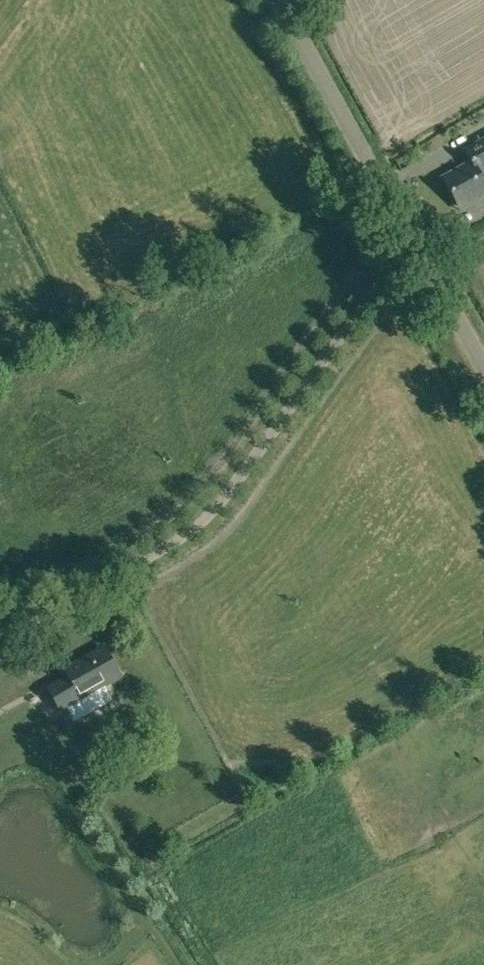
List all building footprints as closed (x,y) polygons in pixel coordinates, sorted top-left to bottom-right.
[(483,175),(483,139),(464,150),(470,162),(475,159),(483,175)] [(470,162),(441,178),(457,205),(468,199),(470,204),(483,196),(483,175),(475,159),(470,162)] [(69,677),(48,689),(61,711),(121,677),(104,648),(65,670),(69,677)]
